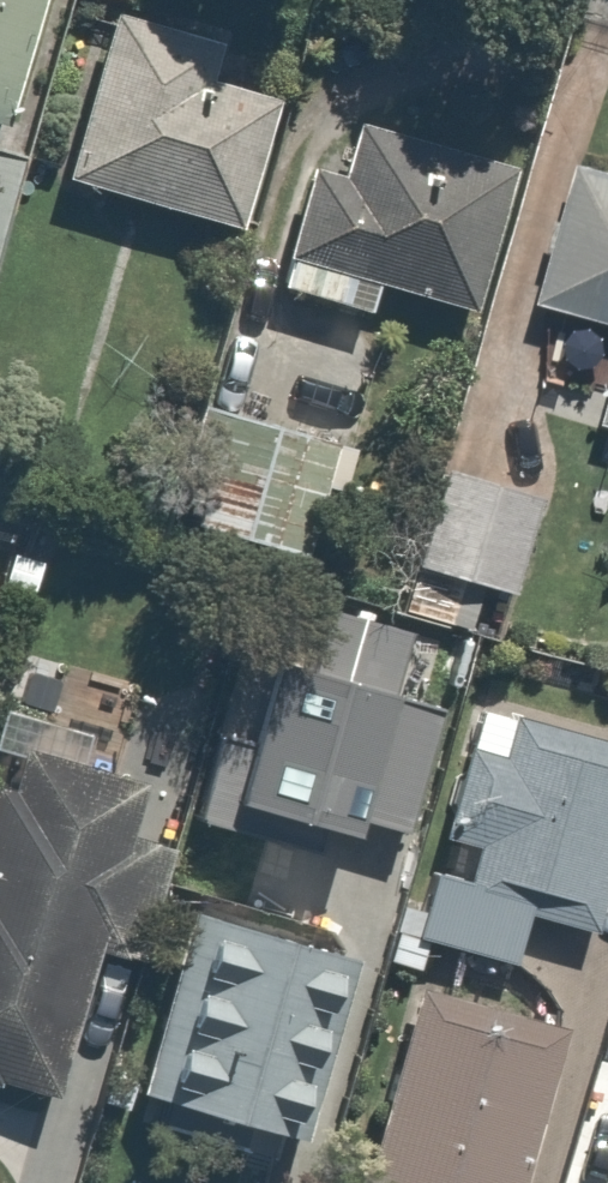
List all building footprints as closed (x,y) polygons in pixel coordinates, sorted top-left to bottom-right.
[(21,0),(0,0),(0,70),(21,0)] [(208,35),(101,0),(98,0),(44,167),(222,225),(265,93),(196,71),(208,35)] [(330,148),(297,139),(258,279),(361,308),(368,284),(454,308),(499,150),(342,106),(330,148)] [(573,106),(523,282),(607,307),(607,116),(573,106)] [(16,150),(0,145),(0,209),(16,150)] [(585,407),(607,413),(607,327),(585,407)] [(272,548),(316,436),(205,393),(161,504),(272,548)] [(508,589),(535,477),(431,451),(403,562),(508,589)] [(475,678),(428,829),(454,837),(446,864),(404,851),(373,950),(415,963),(426,929),(503,954),(518,906),(574,923),(598,848),(607,851),(607,720),(475,678)] [(439,740),(306,695),(274,787),(408,832),(439,740)] [(154,827),(108,815),(127,738),(0,706),(0,1072),(40,1082),(75,945),(121,957),(154,827)] [(351,940),(173,887),(118,1071),(296,1124),(351,940)] [(560,1013),(402,969),(342,1182),(512,1182),(560,1013)]
